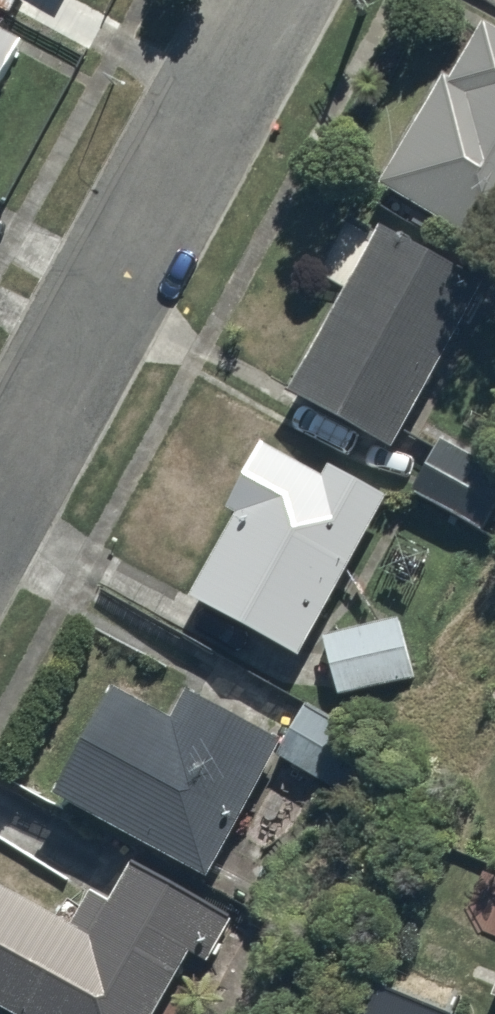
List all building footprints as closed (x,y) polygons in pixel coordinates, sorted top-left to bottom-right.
[(475,14),(379,180),(494,247),(494,26),(475,14)] [(0,25),(0,89),(26,39),(0,25)] [(484,293),(374,233),(286,393),(396,453),(484,293)] [(391,496),(261,432),(221,513),(230,518),(193,595),(314,654),(391,496)] [(409,489),(481,534),(494,512),(494,473),(441,439),(409,489)] [(413,625),(330,633),(336,694),(419,685),(413,625)] [(177,725),(104,686),(48,790),(211,876),(282,742),(193,695),(177,725)] [(221,903),(147,856),(119,900),(101,889),(77,926),(0,876),(0,1013),(150,1013),(221,903)] [(382,978),(368,1013),(461,1013),(463,1009),(382,978)]
